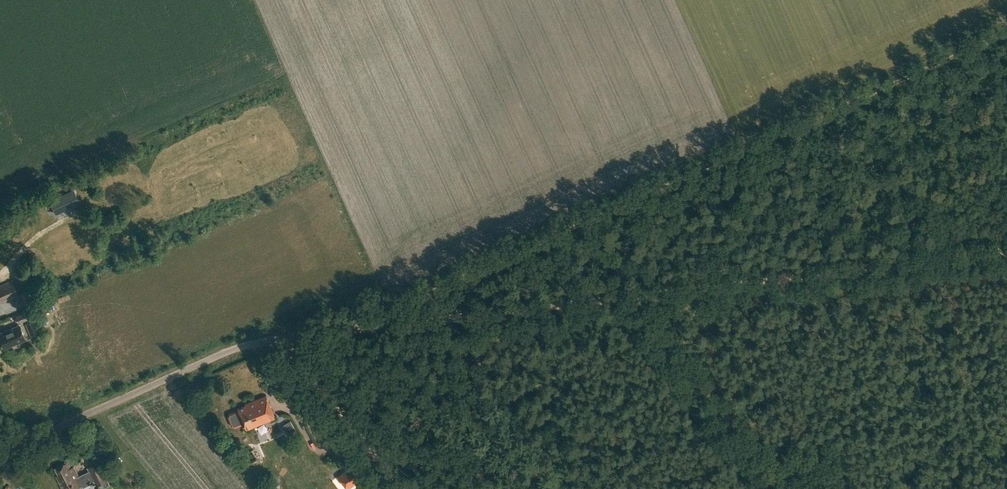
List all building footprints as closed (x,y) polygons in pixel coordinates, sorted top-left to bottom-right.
[(72,206),(74,209),(81,206),(73,190),(49,201),(55,214),(72,206)] [(1,301),(2,302),(7,300),(19,294),(12,280),(1,285),(0,286),(0,302),(1,301)] [(27,291),(20,294),(26,305),(32,302),(27,291)] [(25,310),(14,314),(17,322),(28,318),(25,310)] [(24,323),(29,334),(37,331),(33,320),(24,323)] [(18,323),(0,331),(0,341),(3,347),(25,339),(18,323)] [(310,390),(300,396),(308,410),(318,404),(310,390)] [(234,425),(244,421),(247,428),(274,417),(265,394),(249,401),(250,402),(238,407),(239,408),(229,412),(228,415),(232,424),(234,425)] [(290,420),(282,424),(287,431),(294,427),(290,420)] [(101,460),(87,466),(96,484),(107,479),(108,479),(110,478),(101,460)] [(63,488),(73,488),(83,484),(74,465),(71,466),(69,461),(55,467),(58,473),(56,474),(63,488)] [(348,488),(351,488),(366,477),(355,464),(338,477),(348,488)]
